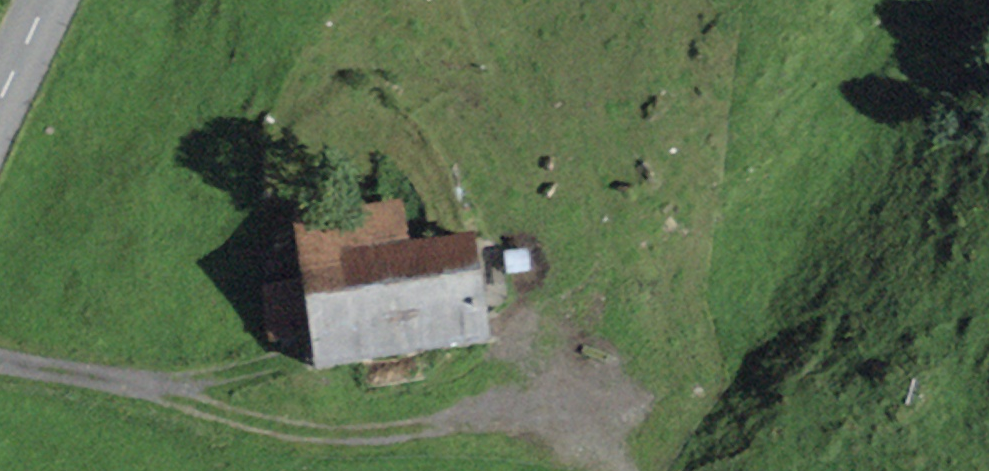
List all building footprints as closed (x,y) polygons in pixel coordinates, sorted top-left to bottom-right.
[(451,183),(279,212),(308,377),(480,348),(451,183)]
